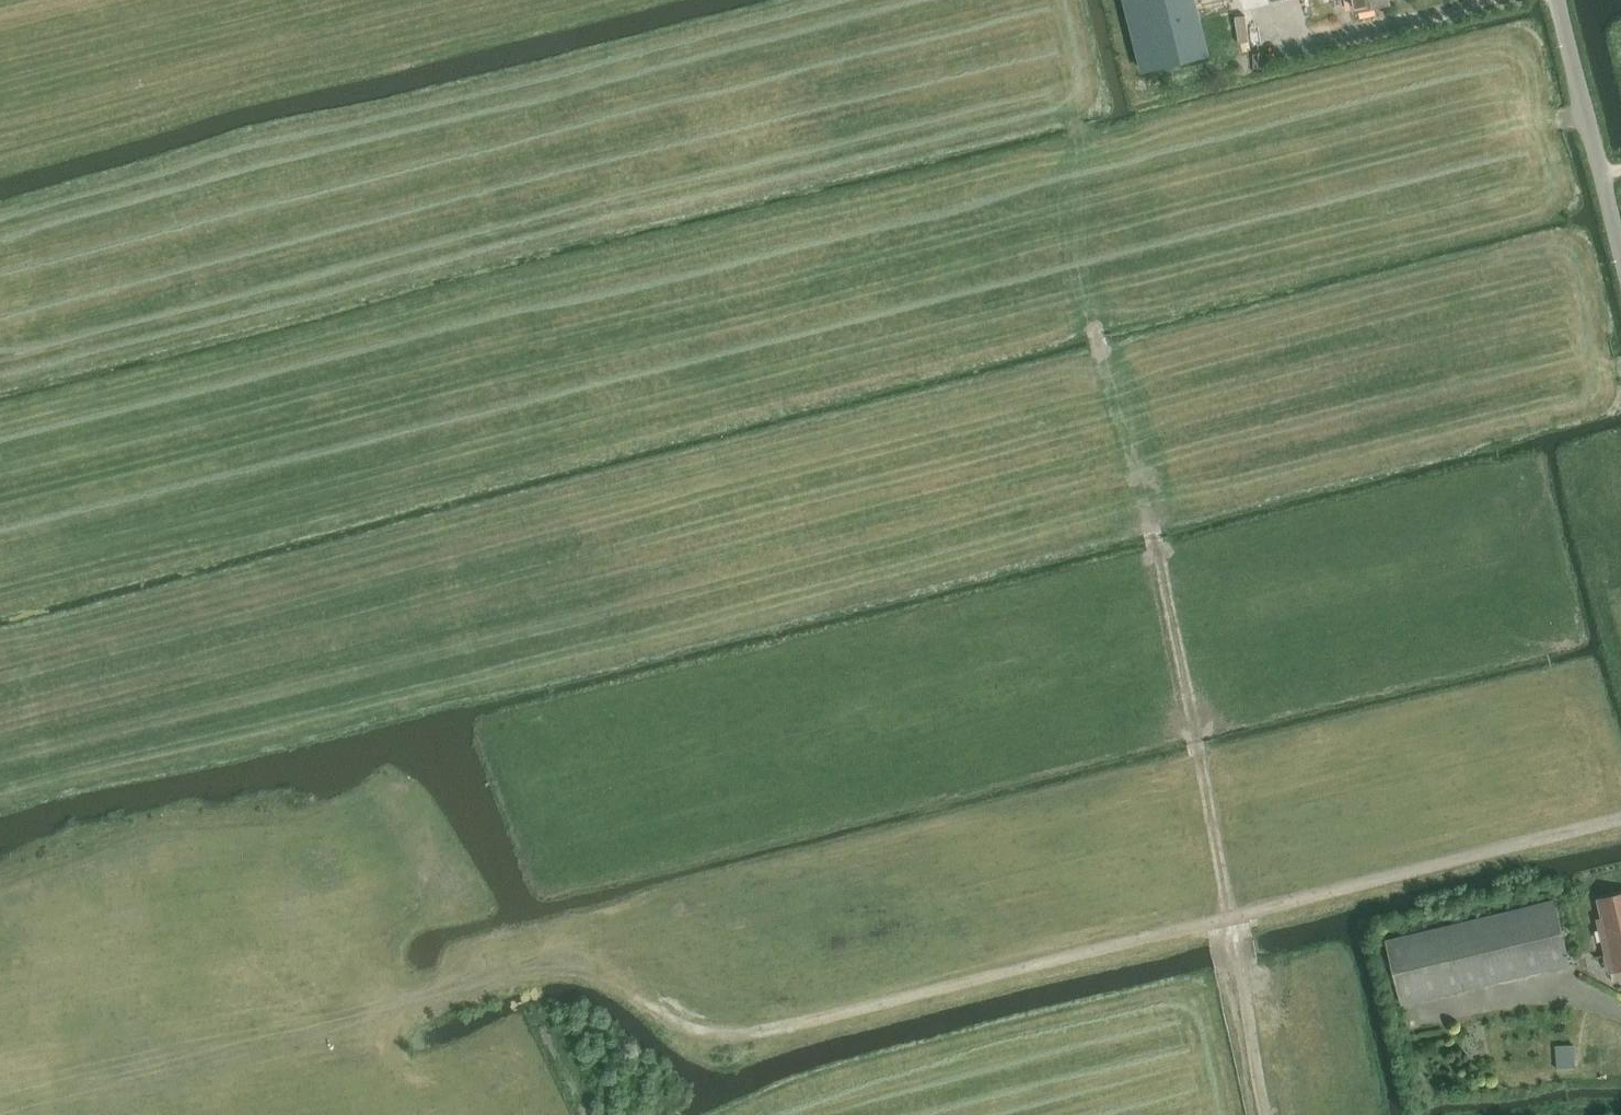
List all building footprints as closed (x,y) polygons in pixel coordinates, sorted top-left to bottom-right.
[(1144,71),(1207,55),(1193,0),(1126,0),(1144,71)] [(1356,12),(1389,5),(1388,0),(1353,0),(1356,12)] [(1611,972),(1620,969),(1620,895),(1600,900),(1604,918),(1598,919),(1611,972)] [(1402,1004),(1571,964),(1555,900),(1387,940),(1402,1004)] [(1575,1045),(1557,1046),(1559,1069),(1576,1068),(1575,1045)]
